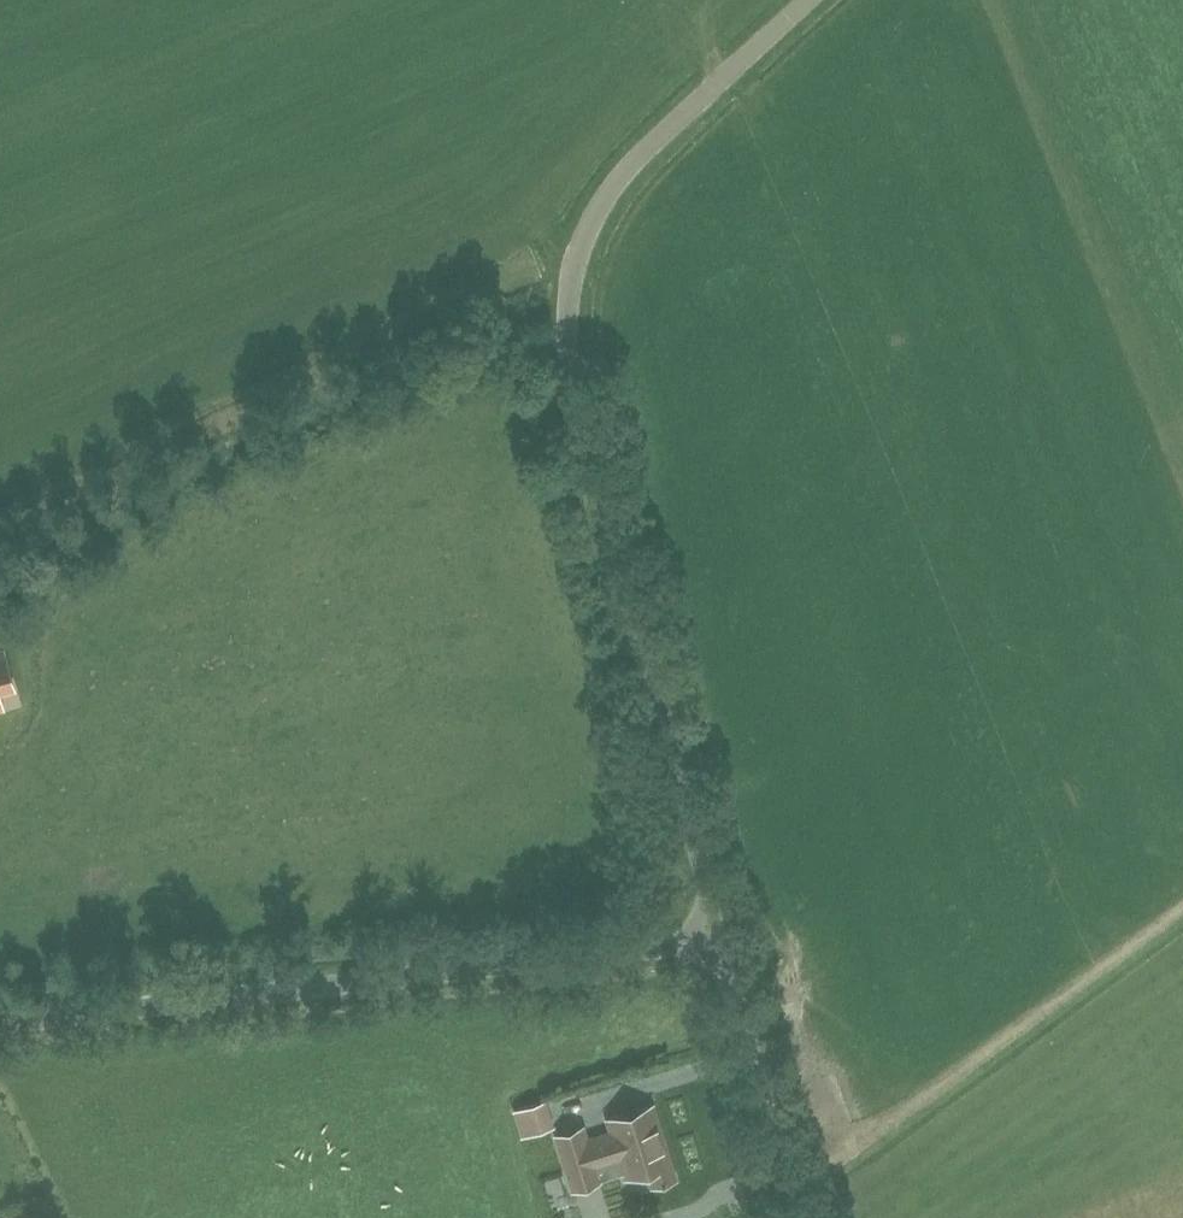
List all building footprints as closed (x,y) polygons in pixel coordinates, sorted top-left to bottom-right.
[(13,687),(3,650),(0,651),(0,690),(13,687)] [(514,1107),(521,1133),(552,1125),(544,1099),(514,1107)] [(571,1188),(622,1172),(624,1176),(646,1170),(650,1185),(673,1179),(651,1105),(606,1118),(610,1132),(585,1139),(581,1126),(555,1134),(571,1188)]
